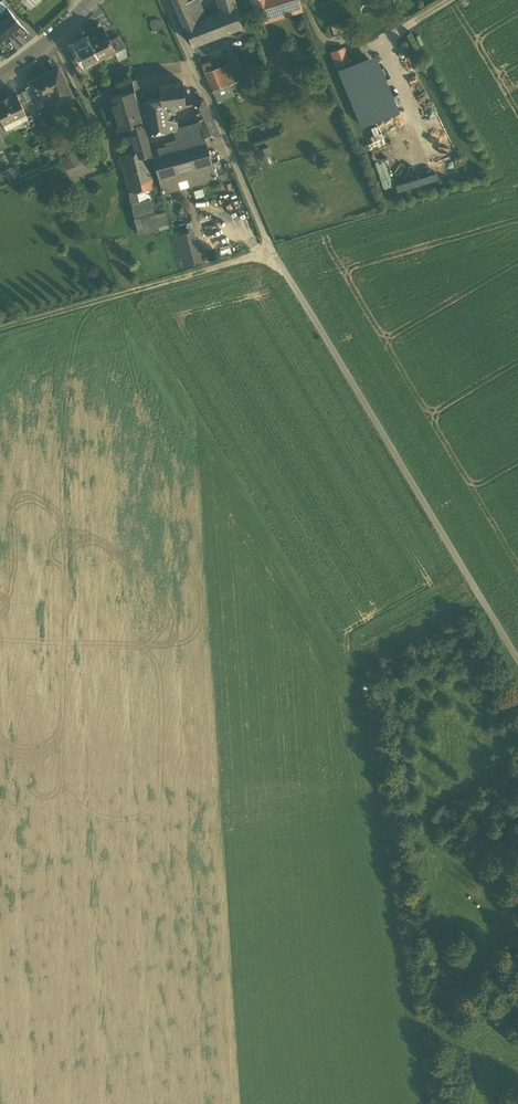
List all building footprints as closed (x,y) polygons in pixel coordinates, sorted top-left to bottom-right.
[(1,0),(7,7),(15,16),(20,11),(10,0),(2,0),(1,0)] [(185,27),(193,45),(241,27),(234,0),(220,0),(224,12),(207,19),(195,23),(185,27)] [(186,2),(195,23),(207,19),(199,0),(192,0),(186,2)] [(261,22),(299,10),(296,0),(251,0),(261,22)] [(186,2),(185,1),(175,5),(184,27),(185,27),(195,23),(186,2)] [(0,13),(0,20),(15,37),(20,33),(23,37),(28,32),(15,16),(7,7),(0,13)] [(350,19),(330,26),(334,37),(354,30),(350,19)] [(7,50),(13,46),(9,41),(15,37),(0,20),(0,41),(7,50)] [(104,31),(89,38),(98,58),(114,50),(110,41),(104,29),(103,30),(104,31)] [(119,37),(110,41),(114,50),(115,52),(125,47),(119,37)] [(89,38),(73,46),(73,45),(72,45),(78,57),(82,66),(83,65),(98,58),(89,38)] [(343,49),(333,52),(338,65),(348,62),(343,49)] [(376,54),(338,69),(361,127),(399,111),(376,54)] [(82,66),(78,57),(72,60),(78,72),(84,69),(83,65),(82,66)] [(204,70),(214,67),(212,60),(201,63),(204,70)] [(205,73),(212,90),(213,90),(229,84),(241,79),(234,62),(205,73)] [(58,68),(30,82),(31,85),(39,101),(40,101),(55,93),(59,102),(72,96),(58,68)] [(161,107),(160,98),(144,101),(139,78),(133,80),(137,101),(136,101),(143,122),(146,133),(174,128),(170,106),(161,107)] [(183,82),(158,85),(160,98),(161,107),(170,106),(185,104),(183,82)] [(229,84),(213,90),(217,100),(233,94),(229,84)] [(39,101),(31,85),(26,88),(32,100),(36,108),(42,105),(40,101),(39,101)] [(0,100),(0,118),(3,124),(4,123),(25,113),(15,92),(0,100)] [(143,122),(136,101),(133,92),(111,98),(120,130),(128,128),(131,139),(132,139),(136,152),(121,156),(129,192),(136,191),(148,188),(151,199),(138,202),(132,203),(134,219),(138,235),(170,226),(157,175),(152,177),(146,155),(152,154),(152,153),(146,133),(143,122)] [(36,108),(32,100),(25,104),(35,123),(42,120),(36,108)] [(174,128),(146,133),(152,153),(152,154),(158,178),(211,163),(205,141),(219,135),(204,100),(193,102),(198,121),(174,128)] [(433,152),(436,159),(451,153),(449,146),(433,152)] [(76,150),(60,159),(65,170),(82,162),(76,150)] [(376,161),(382,186),(390,184),(384,159),(376,161)] [(211,163),(158,178),(162,191),(215,176),(211,163)] [(3,172),(10,179),(18,173),(11,165),(3,172)] [(396,183),(397,189),(439,179),(437,172),(396,183)] [(148,188),(136,191),(138,202),(151,199),(148,188)] [(200,256),(193,231),(175,236),(182,260),(200,256)]
